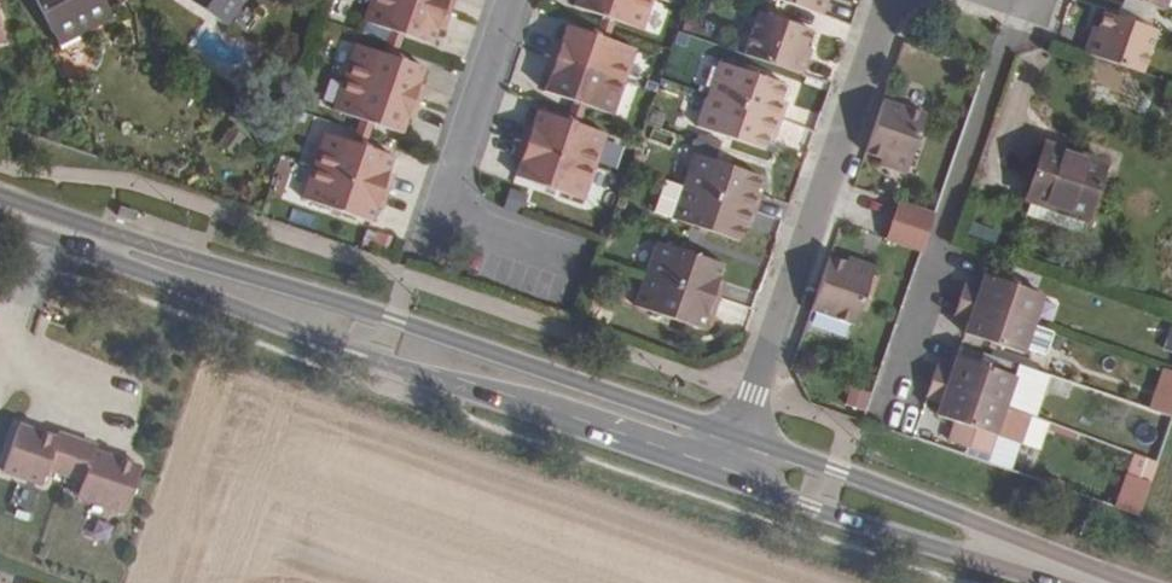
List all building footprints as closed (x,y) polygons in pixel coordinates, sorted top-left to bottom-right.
[(57,45),(111,17),(102,0),(34,0),(57,45)] [(243,0),(186,0),(225,26),(243,0)] [(408,0),(370,0),(363,21),(391,31),(402,35),(432,44),(437,29),(443,31),(449,14),(408,0)] [(449,14),(454,0),(408,0),(449,14)] [(573,6),(602,16),(614,20),(642,30),(652,0),(575,0),(573,6)] [(822,15),(827,0),(779,0),(822,15)] [(1162,10),(1165,0),(1132,0),(1162,10)] [(757,12),(743,54),(802,74),(808,57),(802,55),(805,47),(811,30),(757,12)] [(1089,35),(1083,53),(1142,73),(1156,31),(1103,13),(1097,29),(1095,37),(1089,35)] [(614,20),(602,16),(599,26),(610,30),(614,20)] [(555,40),(549,56),(624,82),(635,49),(607,40),(595,36),(566,25),(561,42),(555,40)] [(610,30),(599,26),(595,36),(607,40),(610,30)] [(1092,27),(1089,35),(1095,37),(1097,29),(1092,27)] [(402,35),(391,31),(387,42),(398,46),(402,35)] [(398,46),(387,42),(383,53),(395,58),(399,46),(398,46)] [(383,53),(355,44),(344,77),(418,103),(424,86),(419,84),(424,68),(395,58),(383,53)] [(805,47),(802,55),(808,57),(811,48),(805,47)] [(624,82),(549,56),(543,73),(549,75),(543,91),(573,101),(584,105),(613,115),(624,82)] [(718,62),(707,94),(780,119),(786,102),(780,100),(785,85),(718,62)] [(418,103),(344,77),(333,110),(361,119),(372,123),(401,133),(407,118),(413,119),(418,103)] [(707,94),(696,127),(764,149),(769,134),(775,136),(780,119),(707,94)] [(925,114),(883,100),(865,153),(881,159),(890,162),(887,167),(906,173),(925,114)] [(584,105),(573,101),(570,111),(581,115),(584,105)] [(566,121),(537,111),(531,127),(526,125),(520,141),(594,167),(606,134),(578,125),(566,121)] [(581,115),(570,111),(566,121),(578,125),(581,115)] [(372,123),(361,119),(356,131),(368,135),(372,123)] [(368,135),(356,131),(352,143),(364,147),(368,135)] [(313,166),(388,192),(394,175),(388,173),(393,157),(364,147),(352,143),(324,133),(313,166)] [(594,167),(520,141),(514,158),(520,160),(514,176),(583,200),(594,167)] [(1044,144),(1025,199),(1029,201),(1083,218),(1086,220),(1105,164),(1044,144)] [(693,154),(681,186),(755,211),(761,193),(755,191),(760,177),(693,154)] [(881,159),(879,165),(887,167),(890,162),(881,159)] [(388,192),(313,166),(302,199),(330,208),(341,212),(371,222),(376,206),(382,208),(388,192)] [(671,219),(681,186),(665,181),(655,213),(671,219)] [(681,186),(671,219),(738,241),(743,226),(749,228),(755,211),(681,186)] [(1029,201),(1025,216),(1078,233),(1083,218),(1029,201)] [(886,238),(922,250),(935,215),(898,202),(886,238)] [(341,212),(330,208),(326,220),(337,224),(341,212)] [(656,241),(644,274),(718,299),(724,281),(718,279),(723,264),(656,241)] [(829,257),(811,310),(853,325),(874,266),(856,260),(854,265),(846,262),(829,257)] [(847,257),(846,262),(854,265),(856,260),(847,257)] [(644,274),(634,306),(650,312),(662,316),(701,329),(706,314),(712,316),(718,299),(644,274)] [(1043,295),(984,274),(980,287),(965,282),(959,298),(1032,324),(1043,295)] [(1032,324),(959,298),(953,315),(968,321),(964,333),(1023,353),(1024,348),(1032,324)] [(612,313),(595,307),(591,319),(608,324),(612,313)] [(662,316),(650,312),(648,318),(660,322),(662,316)] [(1053,330),(1032,324),(1024,348),(1044,355),(1053,330)] [(1162,351),(1171,353),(1171,327),(1170,327),(1162,351)] [(1014,377),(956,355),(951,369),(937,363),(931,380),(1004,405),(1004,404),(1014,377)] [(1014,377),(1004,404),(1032,414),(1047,374),(1019,365),(1014,377)] [(1152,409),(1171,416),(1171,371),(1165,369),(1152,409)] [(1004,405),(931,380),(925,397),(940,402),(936,415),(955,422),(965,425),(959,443),(988,453),(994,434),(1019,443),(1029,415),(1004,406),(1004,405)] [(864,413),(871,392),(850,385),(843,406),(864,413)] [(965,425),(955,422),(949,440),(959,443),(965,425)] [(17,427),(2,473),(41,486),(46,470),(64,476),(76,441),(57,435),(55,440),(17,427)] [(76,441),(64,476),(83,481),(77,498),(125,514),(141,468),(94,452),(96,448),(76,441)] [(1133,454),(1127,472),(1152,480),(1158,462),(1133,454)] [(1151,482),(1130,475),(1118,507),(1140,515),(1151,482)]
